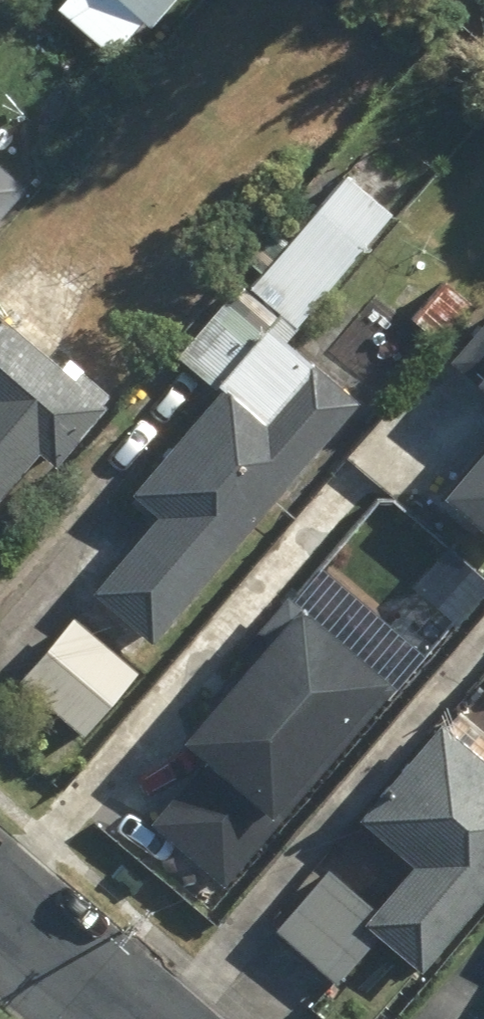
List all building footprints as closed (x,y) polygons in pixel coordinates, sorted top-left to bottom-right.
[(55,13),(111,60),(143,23),(150,29),(175,0),(66,0),(55,13)] [(26,193),(0,171),(0,223),(26,193)] [(90,599),(152,650),(352,410),(225,304),(177,361),(217,395),(128,501),(154,522),(90,599)] [(40,458),(53,468),(104,406),(112,397),(83,373),(74,383),(0,322),(0,506),(40,458)] [(453,376),(483,402),(483,339),(453,376)] [(437,502),(483,541),(483,445),(437,502)] [(392,687),(284,600),(233,664),(241,670),(185,739),(205,755),(147,827),(227,891),(392,687)] [(139,674),(71,617),(15,684),(82,741),(139,674)] [(438,727),(357,822),(414,871),(376,915),(364,930),(368,934),(420,977),(483,902),(483,766),(438,727)] [(376,915),(327,874),(276,934),(337,986),(369,947),(362,941),(368,934),(364,930),(376,915)] [(291,1018),(318,1018),(303,1006),(291,1018)]
